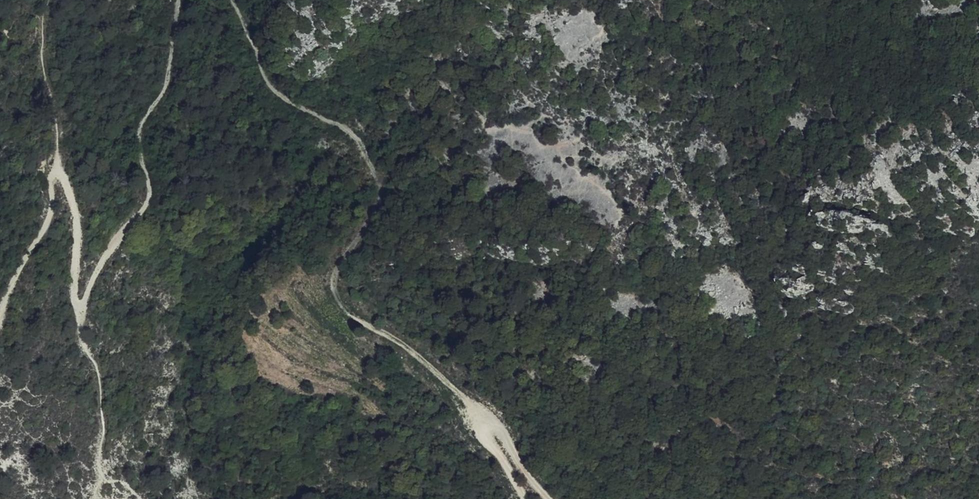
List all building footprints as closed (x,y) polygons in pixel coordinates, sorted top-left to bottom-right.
[(365,297),(360,288),(354,291),(359,300),(365,297)] [(359,300),(354,291),(347,295),(351,304),(359,300)]
